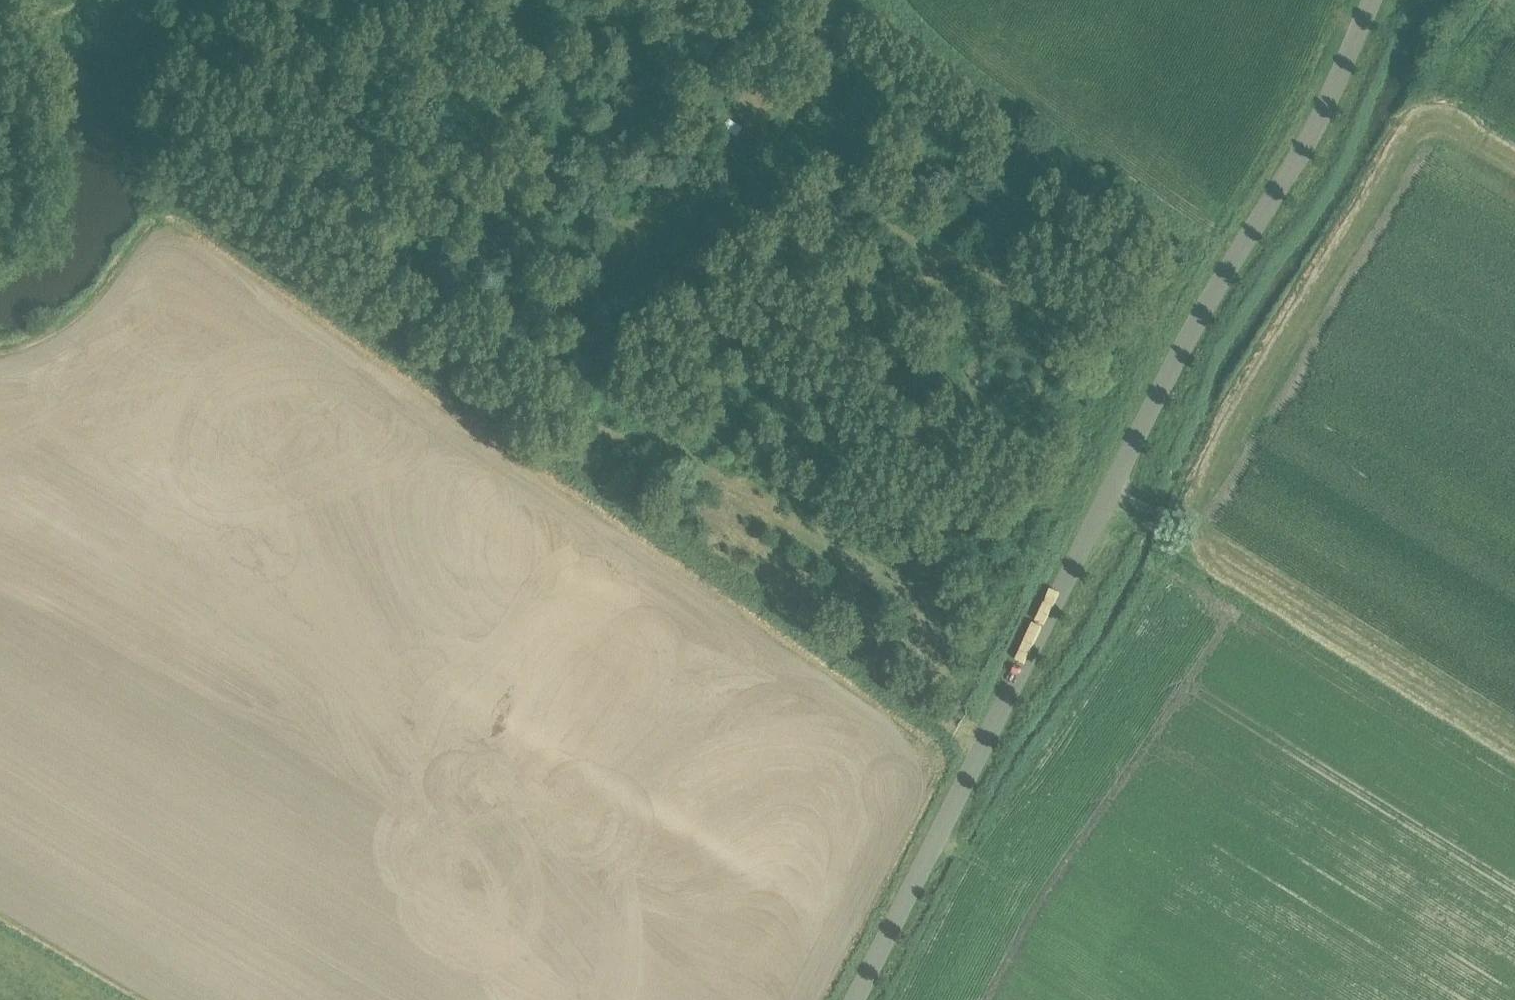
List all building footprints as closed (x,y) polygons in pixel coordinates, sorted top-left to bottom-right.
[(733,115),(726,127),(750,139),(756,127),(733,115)]
